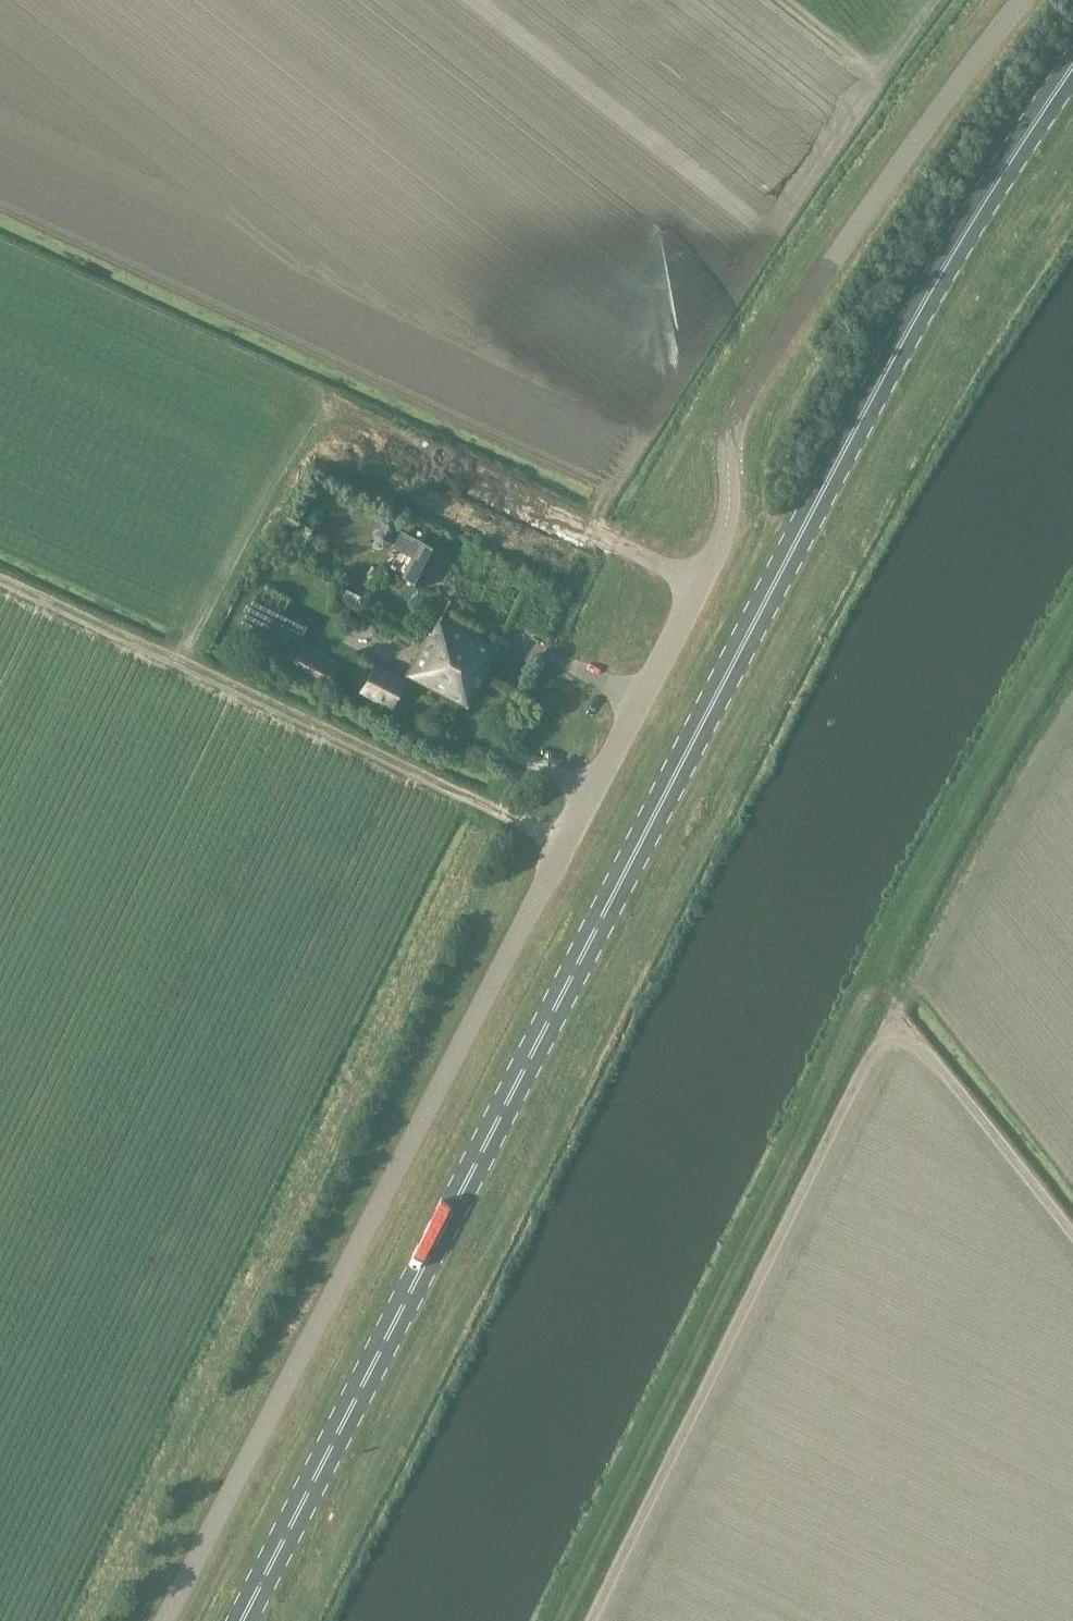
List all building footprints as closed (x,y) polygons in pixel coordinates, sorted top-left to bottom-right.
[(381,530),(374,533),(374,541),(381,545),(387,541),(387,534),(393,524),(386,521),(381,530)] [(440,551),(417,540),(399,576),(423,587),(440,551)] [(359,596),(344,589),(340,598),(355,605),(359,596)] [(250,598),(233,632),(289,660),(305,625),(250,598)] [(425,630),(418,644),(480,675),(496,645),(439,613),(429,632),(425,630)] [(404,674),(464,705),(480,675),(418,644),(404,674)] [(324,666),(294,651),(286,668),(315,683),(324,666)] [(373,664),(360,690),(389,705),(401,681),(373,664)]
